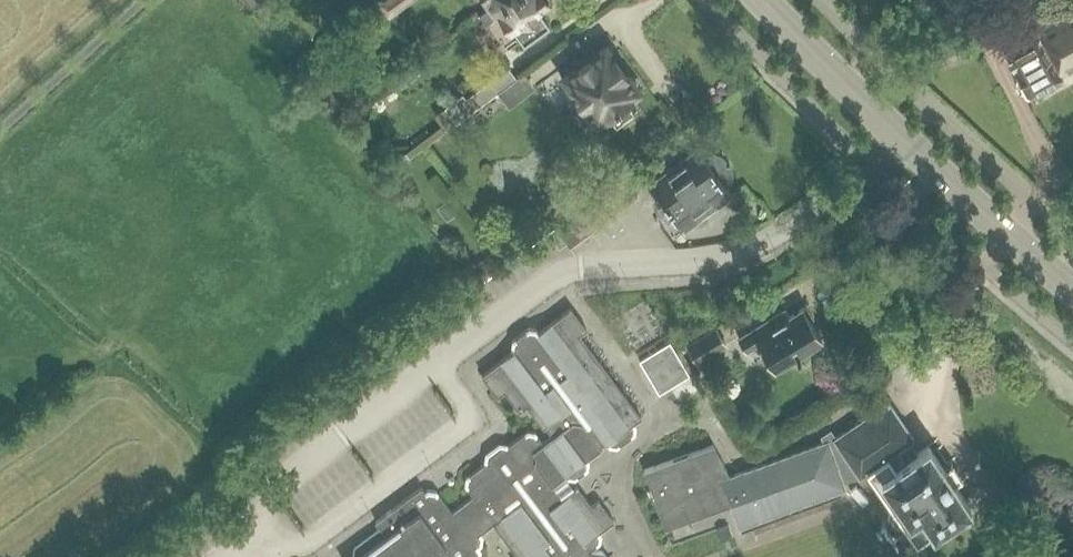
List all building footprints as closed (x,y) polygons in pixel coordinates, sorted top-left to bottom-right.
[(415,0),(383,0),(377,4),(388,19),(415,0)] [(546,0),(497,0),(488,7),(477,14),(483,23),(494,15),(495,16),(500,12),(517,35),(522,42),(547,24),(542,17),(536,8),(546,0)] [(1004,46),(1018,71),(1016,72),(1017,75),(1014,81),(1019,89),(1026,90),(1028,93),(1060,75),(1065,83),(1072,79),(1072,0),(1067,0),(1031,20),(1035,29),(1004,46)] [(626,97),(638,88),(636,85),(636,81),(631,74),(627,74),(605,45),(564,76),(597,119),(608,110),(616,121),(634,108),(626,97)] [(500,93),(519,79),(509,67),(469,98),(466,94),(447,109),(459,124),(500,93)] [(523,76),(519,79),(500,93),(509,104),(513,109),(535,91),(523,76)] [(663,209),(726,164),(725,163),(726,162),(725,161),(721,157),(716,155),(710,155),(705,158),(699,149),(651,183),(660,196),(655,200),(661,209),(662,208),(663,209)] [(727,166),(726,164),(663,209),(664,211),(663,212),(669,220),(675,216),(684,229),(732,194),(726,185),(730,181),(732,176),(731,171),(729,166),(728,165),(727,166)] [(554,226),(556,229),(549,234),(559,248),(568,242),(570,244),(637,196),(623,176),(554,226)] [(775,367),(794,356),(795,357),(803,352),(802,351),(822,338),(811,319),(813,318),(806,306),(790,316),(786,310),(740,339),(748,352),(761,344),(775,367)] [(473,495),(452,511),(438,494),(436,491),(427,490),(425,492),(421,487),(375,521),(386,535),(356,556),(479,556),(480,549),(478,547),(481,544),(482,536),(480,532),(493,522),(520,556),(607,556),(605,553),(601,549),(592,548),(600,542),(601,534),(599,532),(614,521),(598,500),(591,505),(577,487),(562,498),(552,484),(565,474),(567,477),(575,478),(587,468),(588,461),(586,458),(607,442),(609,445),(617,446),(631,435),(634,433),(635,426),(633,423),(641,417),(579,335),(587,329),(570,307),(538,331),(536,329),(529,328),(526,330),(525,330),(515,337),(515,338),(513,340),(511,347),(513,350),(481,374),(497,396),(505,390),(520,411),(527,405),(543,427),(545,426),(553,436),(543,443),(535,432),(527,431),(466,477),(465,484),(473,495)] [(716,327),(687,344),(698,362),(727,344),(716,327)] [(690,374),(670,341),(639,359),(659,393),(670,386),(690,374)] [(690,374),(670,386),(679,401),(699,390),(690,374)] [(896,521),(903,522),(918,544),(971,507),(952,479),(959,476),(948,460),(942,464),(928,445),(916,453),(909,442),(913,438),(883,395),(863,408),(868,416),(836,438),(829,427),(818,433),(824,444),(745,472),(730,476),(713,445),(644,469),(664,526),(730,503),(738,525),(762,518),(847,488),(843,478),(858,472),(862,478),(869,473),(892,506),(890,512),(896,521)]
